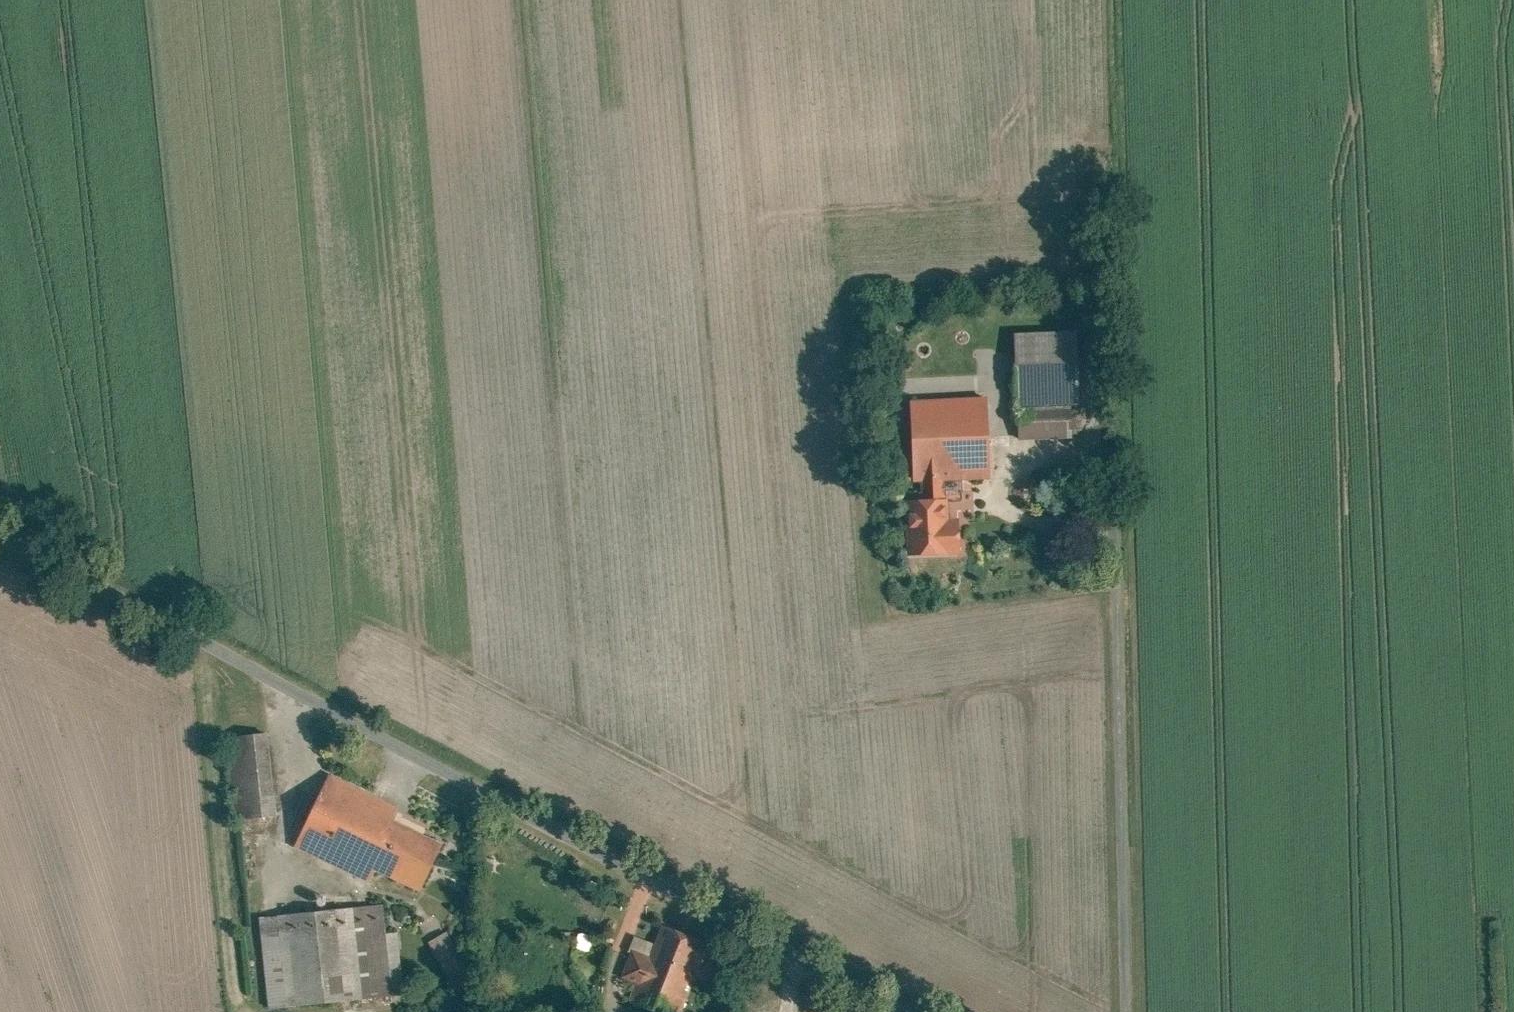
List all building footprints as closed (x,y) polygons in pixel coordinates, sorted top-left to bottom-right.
[(1074,334),(1013,337),(1015,409),(1076,406),(1074,334)] [(942,501),(941,483),(987,481),(984,400),(907,403),(911,484),(921,484),(921,502),(942,501)] [(1016,410),(1017,442),(1070,440),(1069,408),(1016,410)] [(903,503),(906,559),(959,556),(957,520),(948,521),(947,501),(903,503)] [(234,823),(275,819),(266,735),(225,740),(234,823)] [(396,810),(329,777),(294,849),(368,885),(373,874),(417,895),(440,847),(390,822),(396,810)] [(596,886),(586,881),(580,892),(590,898),(596,886)] [(385,936),(381,906),(258,921),(269,1011),(403,996),(396,935),(385,936)] [(694,962),(701,966),(708,950),(701,947),(702,944),(661,927),(647,959),(631,952),(620,979),(636,986),(629,1002),(653,1011),(673,1011),(694,962)] [(427,944),(447,978),(465,968),(445,934),(427,944)]
